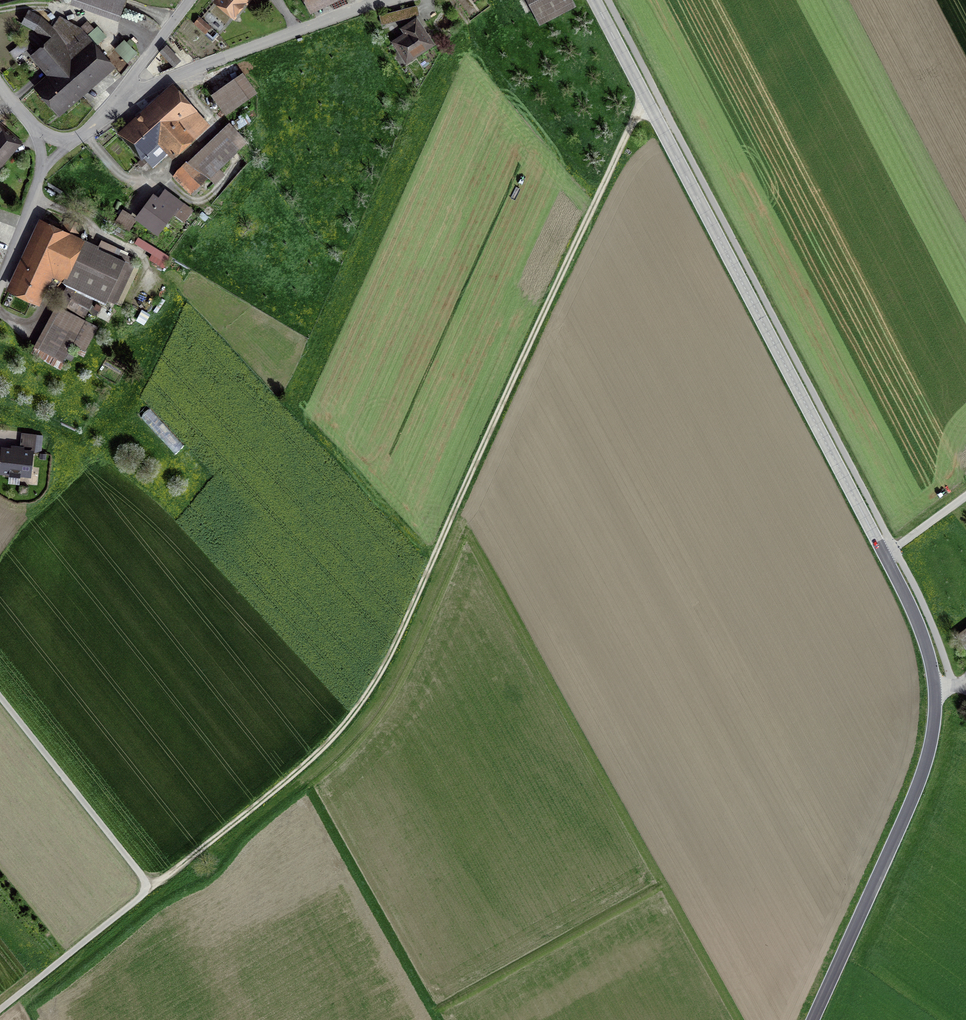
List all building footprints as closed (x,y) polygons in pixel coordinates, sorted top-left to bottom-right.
[(118,17),(124,0),(71,0),(118,17)] [(235,16),(248,0),(214,0),(235,16)] [(308,11),(332,0),(303,0),(308,11)] [(540,22),(576,3),(574,0),(528,0),(540,22)] [(418,6),(380,15),(382,25),(420,15),(418,6)] [(112,64),(81,29),(60,19),(52,29),(42,17),(29,12),(22,24),(35,31),(49,43),(39,51),(59,74),(41,89),(58,108),(112,64)] [(212,27),(201,19),(196,24),(207,33),(212,27)] [(432,44),(416,20),(408,26),(411,30),(394,42),(407,60),(432,44)] [(241,67),(210,90),(228,114),(259,91),(241,67)] [(174,86),(120,133),(143,158),(139,162),(145,169),(168,149),(173,155),(208,125),(174,86)] [(19,141),(0,124),(0,162),(19,141)] [(193,155),(212,176),(241,149),(222,128),(193,155)] [(212,176),(193,155),(176,170),(195,191),(212,176)] [(153,196),(137,218),(158,232),(173,211),(176,214),(183,203),(170,193),(163,203),(153,196)] [(135,220),(122,212),(116,222),(129,230),(135,220)] [(43,222),(13,289),(37,299),(48,273),(71,284),(93,293),(118,305),(136,265),(115,255),(118,248),(100,240),(97,247),(82,241),(86,231),(64,221),(60,229),(43,222)] [(169,253),(140,234),(135,241),(151,251),(148,255),(162,265),(169,253)] [(92,301),(67,288),(59,302),(84,316),(92,301)] [(85,320),(58,305),(32,354),(59,368),(85,320)] [(3,445),(0,471),(0,473),(30,477),(33,449),(3,445)] [(955,634),(965,650),(965,626),(955,634)]
